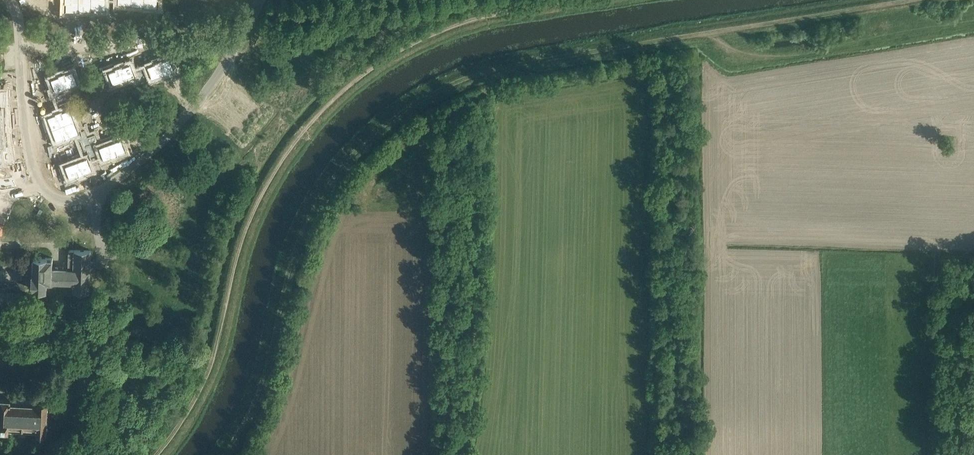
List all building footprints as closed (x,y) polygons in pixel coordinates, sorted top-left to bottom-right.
[(63,7),(65,7),(65,9),(79,9),(79,0),(63,0),(63,7)] [(79,9),(91,10),(91,0),(79,0),(79,9)] [(91,10),(104,10),(104,8),(106,8),(106,0),(91,0),(91,10)] [(147,65),(141,67),(144,77),(151,74),(153,79),(161,76),(160,73),(174,68),(170,55),(162,58),(162,57),(154,60),(155,61),(147,64),(147,65)] [(121,62),(105,68),(109,80),(111,79),(113,82),(127,77),(127,79),(135,76),(137,80),(144,77),(141,67),(134,70),(130,61),(123,64),(122,63),(121,63),(121,62)] [(51,80),(49,81),(53,93),(55,92),(58,100),(67,96),(64,87),(77,81),(76,78),(78,77),(74,65),(58,71),(59,72),(57,73),(58,74),(50,77),(51,80)] [(55,112),(47,115),(51,127),(74,119),(70,107),(76,105),(73,97),(59,102),(61,108),(54,111),(55,112)] [(3,155),(2,140),(9,140),(6,100),(0,100),(0,99),(0,155),(3,155)] [(74,119),(51,127),(56,140),(63,137),(64,138),(70,136),(73,141),(82,138),(79,130),(78,130),(74,119)] [(97,138),(89,141),(94,155),(101,153),(103,158),(111,155),(111,156),(119,153),(118,152),(126,149),(121,137),(107,142),(106,139),(98,142),(97,138)] [(65,167),(63,168),(67,180),(83,174),(83,173),(84,172),(84,171),(92,168),(88,158),(94,155),(89,141),(82,144),(85,153),(77,156),(78,158),(64,164),(65,167)] [(53,267),(53,257),(34,256),(34,273),(33,273),(32,289),(47,289),(47,286),(58,287),(58,281),(74,282),(74,290),(90,291),(91,249),(70,249),(69,267),(53,267)] [(0,424),(0,426),(9,427),(9,425),(37,427),(36,431),(46,432),(48,400),(37,399),(37,403),(10,401),(11,397),(2,397),(0,424)]
